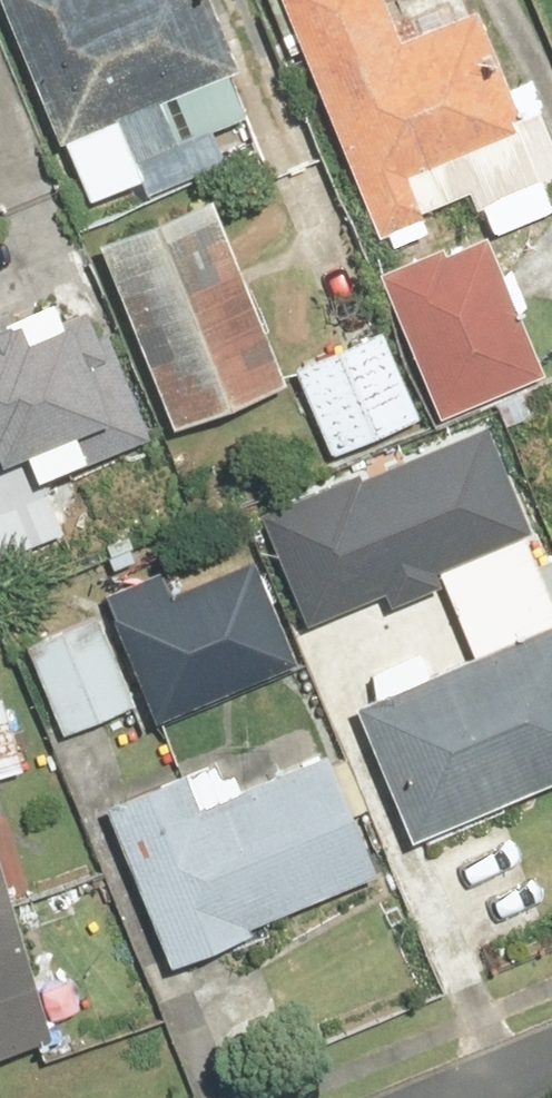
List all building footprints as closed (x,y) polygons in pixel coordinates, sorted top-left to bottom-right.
[(52,142),(106,120),(137,198),(219,165),(203,125),(166,140),(151,102),(228,71),(200,0),(0,0),(0,11),(52,142)] [(369,236),(378,232),(384,246),(420,231),(414,216),(461,196),(467,211),(473,209),(485,236),(548,209),(536,181),(551,174),(551,148),(523,78),(500,87),(463,0),(270,0),(369,236)] [(204,199),(89,244),(164,433),(279,387),(204,199)] [(436,248),(372,275),(433,420),(538,376),(480,238),(439,255),(436,248)] [(15,457),(26,483),(138,438),(97,335),(85,340),(74,311),(12,335),(3,312),(0,313),(0,463),(15,457)] [(414,421),(376,332),(287,369),(325,459),(414,421)] [(523,532),(481,432),(363,481),(359,471),(252,515),(300,631),(379,599),(385,614),(435,593),(427,572),(523,532)] [(307,664),(344,757),(363,749),(401,844),(551,783),(551,604),(526,538),(433,575),(466,657),(438,668),(425,634),(370,655),(364,641),(307,664)] [(152,574),(95,598),(147,725),(291,667),(247,560),(161,595),(152,574)] [(127,707),(92,620),(22,648),(57,736),(127,707)] [(20,764),(0,695),(0,770),(20,764)] [(194,767),(97,808),(165,967),(374,877),(320,753),(208,801),(194,767)] [(0,905),(0,1054),(40,1042),(0,905)]
